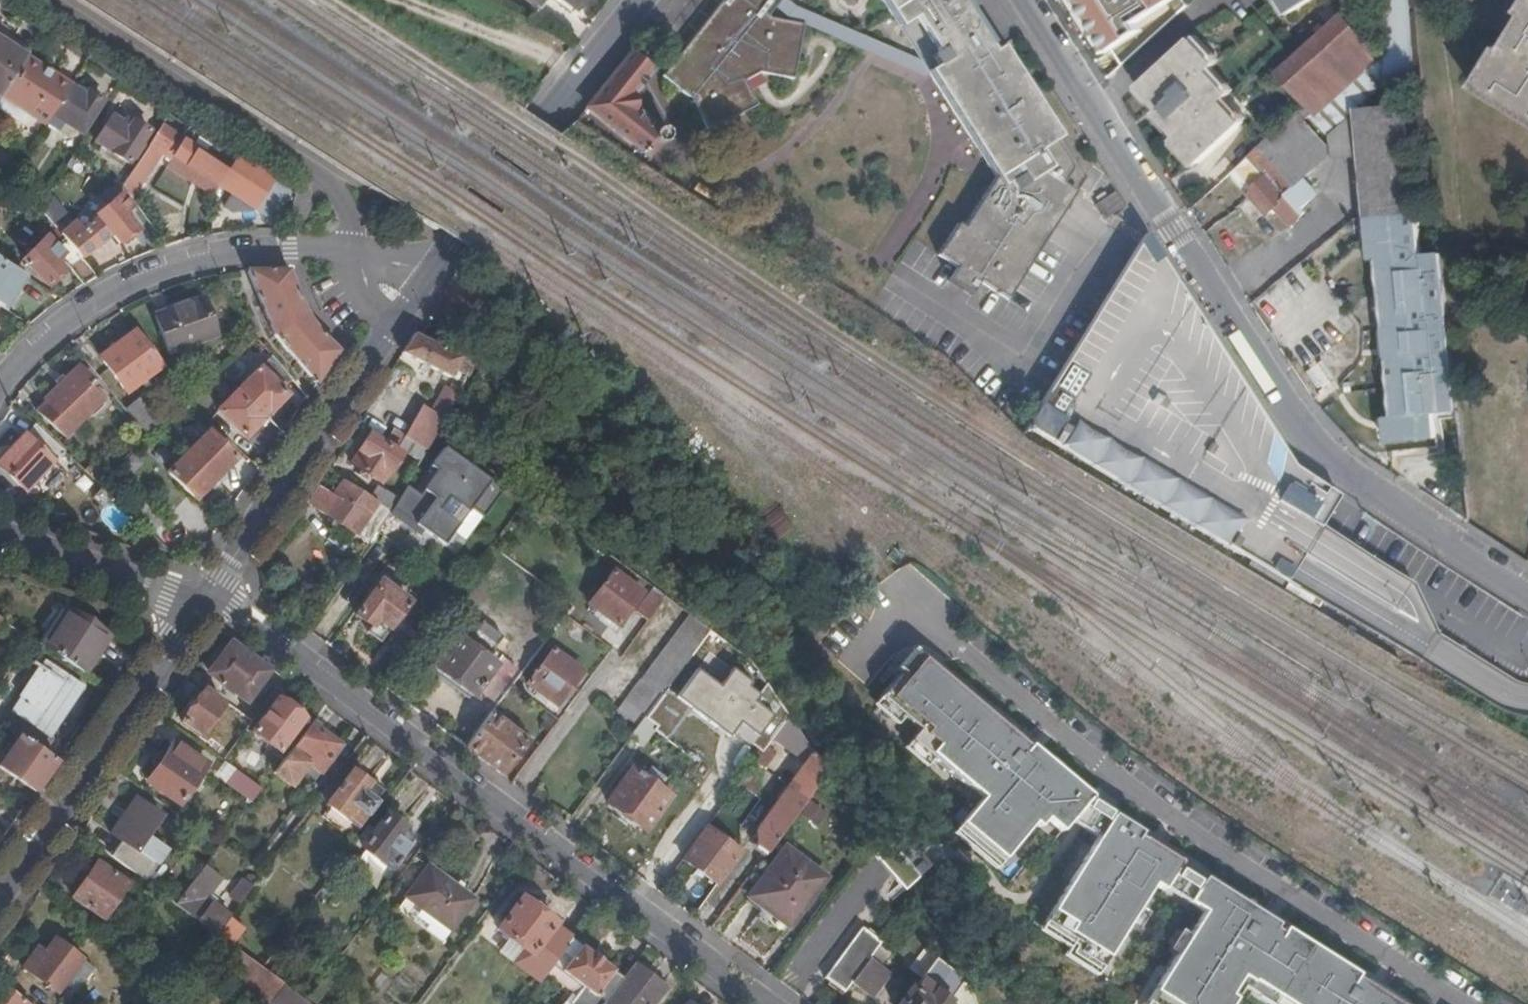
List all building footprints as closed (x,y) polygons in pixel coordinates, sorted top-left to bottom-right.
[(539,9),(546,0),(527,0),(539,9)] [(576,9),(583,0),(564,0),(576,9)] [(663,76),(692,99),(704,133),(757,115),(748,88),(764,83),(798,79),(803,25),(768,18),(782,0),(723,0),(663,76)] [(995,178),(963,227),(958,224),(937,255),(957,268),(949,281),(971,295),(980,282),(1008,300),(1085,178),(1000,47),(991,53),(959,0),(881,0),(995,178)] [(1175,0),(1100,0),(1110,16),(1112,17),(1115,18),(1119,18),(1127,31),(1176,1),(1175,0)] [(1292,13),(1284,0),(1278,0),(1288,15),(1292,13)] [(1292,13),(1312,0),(1284,0),(1292,13)] [(1519,12),(1524,15),(1502,49),(1499,46),(1474,87),(1527,120),(1527,0),(1519,12)] [(1316,115),(1363,74),(1383,55),(1344,14),(1336,21),(1280,73),(1308,103),(1244,162),(1261,181),(1248,193),(1267,214),(1276,207),(1313,248),(1341,221),(1304,180),(1334,153),(1305,122),(1314,113),(1316,115)] [(27,58),(26,57),(31,48),(0,28),(0,96),(1,97),(27,58)] [(1197,36),(1193,40),(1215,63),(1219,59),(1197,36)] [(1142,87),(1164,111),(1207,70),(1212,66),(1215,63),(1193,40),(1142,87)] [(633,51),(589,107),(644,151),(656,137),(656,139),(659,142),(663,143),(669,141),(670,135),(668,130),(664,128),(659,129),(633,108),(631,95),(653,68),(633,51)] [(70,86),(56,77),(60,71),(46,62),(43,68),(27,58),(1,97),(0,99),(0,111),(23,126),(30,116),(45,125),(52,115),(70,86)] [(1212,66),(1207,70),(1229,93),(1233,89),(1212,66)] [(1207,70),(1164,111),(1160,115),(1181,137),(1222,99),(1227,94),(1229,93),(1207,70)] [(1358,110),(1383,108),(1363,74),(1316,115),(1314,113),(1305,122),(1334,153),(1359,129),(1358,110)] [(87,96),(70,86),(52,115),(82,134),(104,101),(89,92),(87,96)] [(1160,115),(1164,111),(1142,87),(1138,91),(1160,115)] [(1227,94),(1222,99),(1243,122),(1247,117),(1227,94)] [(1181,137),(1177,141),(1198,164),(1243,122),(1222,99),(1181,137)] [(1417,213),(1412,160),(1405,105),(1383,108),(1358,110),(1359,129),(1367,217),(1417,213)] [(1181,137),(1160,115),(1156,118),(1177,141),(1181,137)] [(150,132),(133,121),(129,128),(112,117),(95,142),(129,164),(150,132)] [(269,219),(288,190),(217,144),(208,157),(193,146),(162,127),(123,187),(133,200),(162,153),(165,155),(164,157),(170,161),(173,157),(232,196),(225,206),(226,209),(233,213),(252,211),(254,209),(269,219)] [(1198,164),(1177,141),(1173,144),(1194,168),(1198,164)] [(1244,162),(1231,174),(1248,193),(1261,181),(1244,162)] [(124,215),(132,209),(121,196),(96,216),(119,245),(137,232),(124,215)] [(1420,255),(1417,213),(1367,217),(1371,259),(1377,258),(1383,308),(1388,355),(1395,417),(1433,412),(1435,431),(1444,431),(1442,412),(1457,410),(1446,323),(1450,322),(1442,253),(1433,254),(1420,255)] [(1145,234),(1027,425),(1141,494),(1284,581),(1291,569),(1257,548),(1283,505),(1289,498),(1307,476),(1295,468),(1283,450),(1233,371),(1178,285),(1145,234)] [(56,262),(63,254),(46,237),(23,260),(48,286),(65,272),(56,262)] [(82,286),(96,278),(76,253),(64,263),(82,286)] [(2,308),(11,293),(17,297),(30,278),(5,263),(0,259),(0,306),(2,308)] [(290,271),(246,272),(273,333),(316,386),(339,352),(332,347),(319,332),(309,318),(301,303),(293,283),(290,271)] [(2,308),(7,311),(17,297),(11,293),(2,308)] [(164,337),(206,306),(203,302),(161,333),(164,337)] [(229,338),(206,306),(164,337),(187,369),(229,338)] [(163,367),(136,331),(100,357),(127,393),(163,367)] [(474,365),(421,338),(414,334),(402,354),(450,379),(454,370),(467,377),(474,365)] [(272,357),(238,390),(262,415),(266,411),(269,413),(285,397),(280,391),(291,380),(272,357)] [(79,366),(44,401),(50,406),(41,414),(65,438),(103,401),(91,387),(95,383),(79,366)] [(463,385),(467,377),(454,370),(450,379),(463,385)] [(419,462),(437,429),(457,395),(445,389),(432,413),(422,408),(397,448),(419,462)] [(262,415),(238,390),(217,411),(245,438),(260,422),(258,419),(262,415)] [(126,407),(141,433),(157,424),(142,398),(126,407)] [(50,406),(44,401),(35,409),(41,414),(50,406)] [(35,424),(25,436),(23,435),(0,462),(0,468),(26,493),(64,452),(35,424)] [(208,432),(187,453),(216,481),(236,460),(208,432)] [(401,455),(367,435),(357,451),(358,453),(351,465),(379,482),(387,471),(391,472),(401,455)] [(389,511),(386,514),(421,540),(426,532),(442,545),(470,508),(484,518),(503,492),(444,449),(430,468),(437,474),(418,497),(404,486),(397,499),(394,503),(389,511)] [(216,481),(187,453),(167,474),(195,501),(216,481)] [(1317,526),(1336,495),(1318,483),(1308,474),(1307,476),(1289,498),(1283,505),(1257,548),(1291,569),(1317,526)] [(326,495),(315,488),(305,504),(320,514),(322,513),(337,523),(341,527),(345,529),(366,543),(371,536),(379,525),(386,514),(389,511),(369,499),(342,481),(335,492),(331,488),(326,495)] [(378,486),(369,499),(389,511),(394,503),(397,499),(378,486)] [(1415,662),(1432,635),(1409,582),(1317,526),(1291,569),(1284,581),(1415,662)] [(643,593),(614,572),(589,605),(618,627),(643,593)] [(408,603),(379,582),(354,615),(371,627),(366,633),(379,642),(408,603)] [(648,621),(663,602),(652,593),(637,612),(648,621)] [(44,649),(81,673),(92,656),(90,654),(103,635),(68,613),(44,649)] [(669,686),(711,631),(690,615),(641,678),(642,679),(662,694),(667,687),(669,686)] [(502,637),(482,623),(465,645),(457,639),(435,669),(436,670),(433,673),(468,699),(471,695),(488,706),(515,669),(500,657),(494,666),(485,659),(502,637)] [(245,701),(268,671),(230,643),(208,674),(245,701)] [(582,673),(554,651),(528,685),(557,706),(582,673)] [(924,656),(904,680),(898,675),(873,704),(897,725),(904,717),(919,730),(904,748),(926,767),(933,759),(966,787),(967,786),(982,798),(951,835),(994,871),(1034,824),(1039,828),(1046,820),(1061,833),(1068,825),(1071,822),(1098,838),(1039,931),(1076,956),(1072,962),(1096,977),(1153,885),(1163,891),(1165,888),(1203,913),(1146,1003),(1231,1003),(1242,987),(1269,1003),(1404,1003),(1284,928),(1280,934),(1260,922),(1264,916),(1204,878),(1199,885),(1176,871),(1180,863),(1139,837),(1141,833),(1112,815),(1111,817),(1087,802),(1091,797),(924,656)] [(18,738),(43,754),(53,740),(49,737),(82,687),(65,677),(64,677),(45,664),(12,712),(26,722),(16,736),(18,738)] [(656,702),(644,719),(653,725),(656,727),(669,736),(690,706),(731,735),(735,730),(766,752),(791,717),(769,684),(759,698),(748,690),(753,683),(732,669),(721,684),(699,668),(679,696),(667,687),(662,694),(656,702)] [(656,702),(662,694),(642,679),(618,710),(639,726),(644,719),(656,702)] [(200,736),(222,704),(202,690),(180,722),(200,736)] [(491,716),(466,749),(501,775),(527,742),(521,738),(543,710),(521,694),(500,722),(491,716)] [(277,753),(303,719),(275,698),(249,731),(277,753)] [(547,716),(538,727),(546,734),(555,722),(547,716)] [(805,739),(791,717),(766,752),(787,765),(795,753),(805,739)] [(653,725),(644,719),(639,726),(631,737),(642,746),(656,727),(653,725)] [(327,736),(311,724),(273,774),(290,786),(327,736)] [(56,763),(43,754),(18,738),(0,765),(0,769),(35,793),(56,763)] [(807,762),(814,752),(805,739),(795,753),(807,762)] [(178,804),(205,765),(172,742),(145,781),(178,804)] [(777,839),(828,773),(814,752),(807,762),(772,809),(760,827),(761,828),(777,839)] [(262,789),(235,770),(226,784),(252,802),(262,789)] [(644,778),(634,770),(608,804),(644,832),(670,798),(658,788),(664,780),(650,770),(644,778)] [(344,779),(336,774),(317,799),(329,807),(322,816),(342,830),(348,822),(355,826),(381,790),(368,781),(365,784),(349,772),(344,779)] [(753,782),(746,776),(740,785),(756,797),(753,782)] [(693,815),(708,827),(724,805),(709,794),(693,815)] [(136,852),(160,816),(133,797),(108,833),(136,852)] [(800,815),(817,828),(827,815),(810,802),(800,815)] [(390,870),(408,846),(395,836),(402,827),(400,826),(401,820),(391,813),(385,816),(360,848),(364,851),(357,860),(373,872),(380,863),(390,870)] [(756,844),(768,852),(777,839),(761,828),(758,833),(762,836),(756,844)] [(683,860),(717,885),(740,854),(706,829),(683,860)] [(917,875),(924,869),(919,863),(923,859),(900,832),(876,853),(907,889),(918,877),(917,875)] [(753,848),(764,857),(768,852),(756,844),(753,848)] [(766,910),(788,927),(824,879),(789,852),(754,901),(766,910)] [(101,921),(127,885),(96,862),(71,899),(101,921)] [(220,880),(203,867),(189,887),(205,899),(220,880)] [(449,930),(472,900),(460,892),(452,886),(427,867),(405,897),(449,930)] [(456,881),(452,886),(460,892),(463,887),(456,881)] [(205,899),(189,887),(180,898),(175,905),(216,935),(229,917),(205,899)] [(174,894),(169,900),(175,905),(180,898),(174,894)] [(501,953),(539,981),(552,965),(571,939),(553,926),(555,923),(521,898),(497,930),(510,941),(501,953)] [(754,901),(750,906),(762,915),(766,910),(754,901)] [(855,936),(825,977),(829,981),(827,985),(842,996),(851,983),(869,959),(878,947),(863,936),(861,940),(855,936)] [(53,939),(42,953),(39,958),(32,952),(21,969),(55,994),(81,959),(53,939)] [(623,979),(571,939),(552,965),(582,988),(571,1003),(604,1003),(623,979)] [(881,968),(894,951),(882,942),(878,947),(869,959),(881,968)] [(221,954),(232,962),(228,968),(244,980),(241,984),(267,1003),(270,1003),(275,996),(283,985),(261,969),(228,944),(221,954)] [(39,958),(42,953),(35,948),(32,952),(39,958)] [(881,968),(869,959),(851,983),(872,998),(890,974),(881,968)] [(662,981),(638,963),(635,967),(659,985),(662,981)] [(623,979),(604,1003),(652,1003),(664,988),(659,985),(635,967),(633,965),(623,979)] [(948,985),(928,971),(921,980),(941,994),(948,985)] [(323,979),(306,1002),(309,1003),(312,1003),(328,982),(323,979)] [(921,980),(904,1003),(949,1003),(951,1002),(941,994),(921,980)] [(275,996),(286,1003),(309,1003),(306,1002),(283,985),(275,996)] [(2,989),(0,992),(0,1003),(22,1003),(2,989)]
